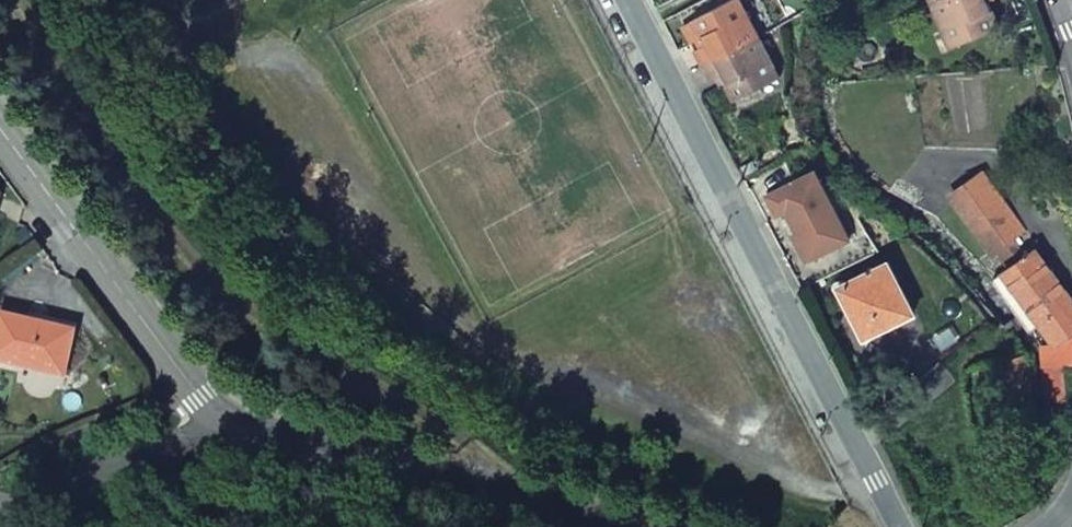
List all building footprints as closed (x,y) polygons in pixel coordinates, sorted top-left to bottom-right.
[(738,0),(728,0),(694,17),(706,41),(698,46),(691,49),(699,65),(756,35),(738,0)] [(994,27),(983,0),(937,0),(931,2),(949,44),(994,27)] [(706,41),(694,17),(680,24),(687,39),(693,36),(698,46),(706,41)] [(756,35),(699,65),(706,80),(722,73),(734,97),(777,75),(756,35)] [(807,259),(846,239),(814,170),(765,194),(775,214),(783,210),(807,259)] [(1030,247),(1019,256),(1008,242),(1019,233),(975,174),(945,195),(988,252),(974,262),(1036,350),(1045,421),(1060,420),(1058,367),(1071,366),(1071,305),(1030,247)] [(837,285),(861,335),(909,311),(884,262),(837,285)] [(65,377),(76,336),(46,329),(47,325),(27,320),(3,314),(0,326),(0,361),(65,377)] [(79,326),(29,314),(27,320),(47,325),(46,329),(76,336),(79,326)] [(1028,421),(1018,355),(1002,361),(1005,380),(1012,423),(1015,423),(1028,421)]
